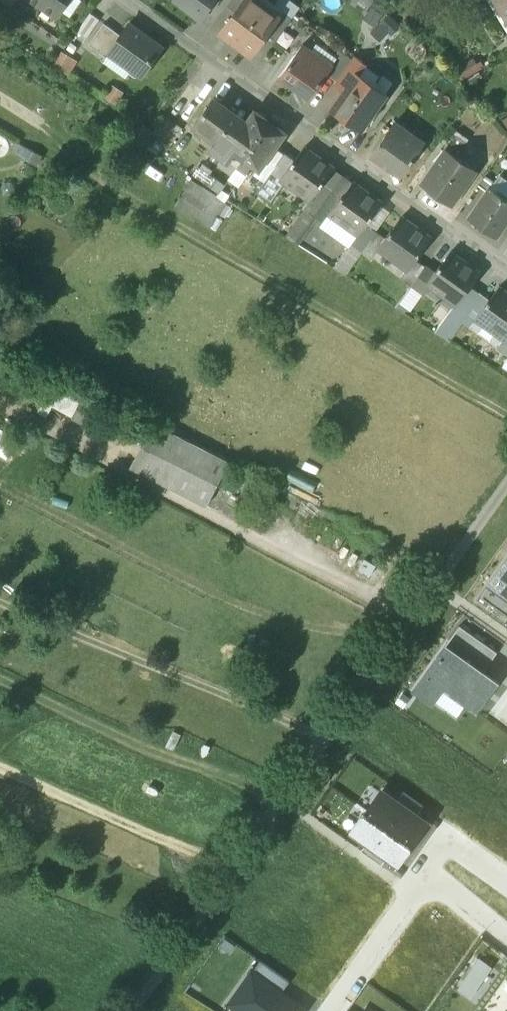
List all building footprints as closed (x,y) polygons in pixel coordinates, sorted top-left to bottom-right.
[(56,17),(68,0),(31,0),(56,17)] [(202,17),(215,0),(178,0),(202,17)] [(236,12),(221,33),(251,54),(256,47),(266,34),(278,16),(277,16),(255,0),(245,0),(236,12)] [(226,5),(236,12),(245,0),(230,0),(226,5)] [(506,32),(506,0),(488,0),(506,32)] [(375,26),(370,32),(381,41),(394,26),(370,5),(362,15),(375,26)] [(292,18),(281,10),(277,16),(278,16),(266,34),(276,41),(292,18)] [(100,20),(90,13),(77,30),(87,38),(100,20)] [(105,24),(89,46),(107,59),(111,53),(109,52),(121,35),(105,24)] [(162,47),(129,24),(121,35),(109,52),(111,53),(129,66),(131,73),(136,76),(143,74),(162,47)] [(266,54),(276,41),(266,34),(256,47),(266,54)] [(330,66),(302,46),(298,51),(297,50),(293,56),(294,56),(282,74),(310,95),(318,84),(318,85),(321,81),(320,80),(323,77),(326,72),(330,67),(330,66)] [(53,64),(69,74),(77,60),(61,51),(53,64)] [(341,52),(330,66),(330,67),(326,72),(336,80),(351,59),(341,52)] [(336,80),(333,84),(343,92),(355,74),(356,75),(364,63),(354,56),(351,59),(336,80)] [(326,72),(323,77),(333,84),(336,80),(326,72)] [(356,75),(355,74),(343,92),(332,107),(361,127),(384,95),(356,75)] [(248,122),(214,99),(197,123),(218,138),(211,146),(226,156),(238,136),(248,122)] [(169,109),(153,129),(167,140),(183,119),(169,109)] [(248,122),(238,136),(226,156),(239,165),(270,122),(255,112),(248,122)] [(142,147),(153,129),(134,117),(122,134),(142,147)] [(270,122),(239,165),(247,171),(254,162),(259,167),(267,156),(271,149),(284,132),(270,122)] [(422,145),(392,124),(374,151),(403,172),(422,145)] [(155,135),(145,150),(173,169),(177,162),(193,173),(205,156),(191,147),(185,156),(155,135)] [(331,168),(304,148),(294,162),(293,161),(290,165),(287,169),(281,178),(282,179),(308,197),(309,198),(316,189),(331,168)] [(282,157),(271,149),(267,156),(277,163),(278,162),(281,158),(282,157)] [(475,168),(448,149),(424,185),(450,203),(475,168)] [(259,167),(255,172),(266,179),(277,163),(267,156),(259,167)] [(290,165),(281,158),(278,162),(287,169),(290,165)] [(253,175),(255,172),(259,167),(254,162),(247,171),(253,175)] [(266,179),(265,181),(275,188),(282,179),(281,178),(287,169),(278,162),(277,163),(266,179)] [(342,176),(331,168),(316,189),(327,197),(342,176)] [(493,173),(485,184),(491,187),(506,199),(506,183),(493,173)] [(352,184),(342,176),(327,197),(336,203),(342,195),(343,196),(352,184)] [(225,202),(191,181),(175,207),(209,228),(225,202)] [(379,203),(352,184),(343,196),(342,195),(336,203),(329,213),(330,214),(357,233),(358,234),(364,224),(367,221),(379,203)] [(491,187),(470,217),(469,217),(496,236),(506,220),(506,199),(491,187)] [(316,189),(309,198),(308,197),(301,207),(314,216),(327,197),(316,189)] [(327,197),(314,216),(324,223),(330,214),(329,213),(336,203),(327,197)] [(330,214),(324,223),(350,242),(357,233),(330,214)] [(429,238),(401,218),(392,231),(390,230),(387,235),(385,238),(381,243),(378,248),(406,268),(407,268),(414,259),(429,238)] [(378,228),(367,221),(364,224),(375,232),(378,228)] [(364,224),(358,234),(357,233),(350,242),(362,251),(372,237),(375,232),(364,224)] [(387,235),(378,228),(375,232),(385,238),(387,235)] [(385,238),(375,232),(372,237),(381,243),(385,238)] [(371,257),(378,248),(381,243),(372,237),(362,251),(371,257)] [(362,251),(350,242),(333,266),(345,275),(362,251)] [(478,273),(450,253),(441,267),(439,266),(434,273),(427,284),(455,303),(456,304),(463,294),(478,273)] [(407,268),(406,268),(399,278),(411,286),(414,282),(425,266),(414,259),(407,268)] [(434,273),(425,266),(414,282),(424,288),(427,284),(434,273)] [(414,282),(411,286),(407,293),(414,298),(424,288),(414,282)] [(498,286),(489,300),(488,299),(483,307),(479,313),(475,318),(504,338),(505,339),(506,336),(506,292),(498,286)] [(407,293),(397,307),(404,312),(414,298),(407,293)] [(455,303),(435,331),(447,339),(470,307),(474,301),(463,294),(456,304),(455,303)] [(483,307),(474,301),(470,307),(479,313),(483,307)] [(475,318),(479,313),(470,307),(447,339),(456,345),(475,318)] [(505,339),(504,338),(497,347),(506,354),(506,336),(505,339)] [(87,389),(55,373),(50,382),(54,384),(39,412),(50,418),(55,406),(73,416),(87,389)] [(229,461),(153,422),(130,467),(206,506),(229,461)] [(8,455),(16,439),(0,431),(0,451),(8,455)] [(506,596),(506,560),(490,584),(506,596)] [(490,584),(481,597),(506,615),(506,596),(490,584)] [(483,672),(497,652),(460,626),(446,646),(483,672)] [(483,672),(446,646),(414,691),(432,704),(443,688),(475,710),(496,681),(483,672)] [(388,855),(399,862),(409,847),(404,844),(410,834),(416,838),(426,823),(416,816),(395,802),(380,791),(370,806),(373,808),(366,817),(363,815),(353,830),(368,841),(388,855)] [(395,802),(416,816),(423,806),(402,792),(395,802)] [(388,855),(368,841),(361,850),(381,865),(388,855)] [(252,973),(281,993),(289,981),(259,960),(252,973)] [(252,973),(232,1002),(245,1010),(303,1010),(304,1009),(281,993),(252,973)]
